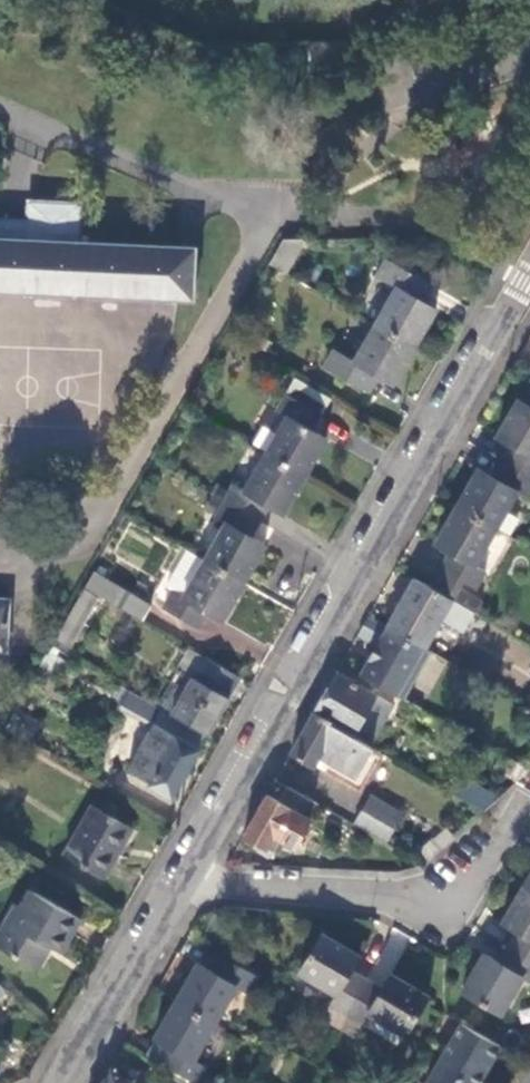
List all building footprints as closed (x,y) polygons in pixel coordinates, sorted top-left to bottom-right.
[(348,75),(348,43),(308,43),(308,76),(348,75)] [(193,301),(197,247),(193,247),(193,248),(78,243),(80,205),(29,202),(28,221),(0,220),(0,292),(193,301)] [(285,273),(305,240),(282,240),(269,263),(285,273)] [(324,367),(369,392),(378,377),(392,385),(436,309),(422,301),(430,285),(386,260),(376,276),(398,288),(355,362),(334,349),(324,367)] [(296,377),(285,395),(320,416),(331,397),(296,377)] [(320,416),(285,395),(275,412),(287,418),(266,454),(245,491),(234,485),(215,518),(225,524),(205,560),(184,597),(173,591),(163,608),(198,628),(207,612),(223,621),(266,545),(251,536),(268,507),(282,515),(326,440),(311,431),(320,416)] [(476,613),(482,603),(458,589),(463,582),(475,589),(485,573),(474,567),(516,493),(527,500),(529,494),(529,409),(518,402),(497,440),(510,447),(492,479),(478,470),(435,546),(450,554),(430,587),(476,613)] [(287,418),(275,412),(270,408),(249,445),(266,454),(287,418)] [(187,550),(166,587),(173,591),(184,597),(205,560),(187,550)] [(150,604),(93,572),(84,588),(99,596),(141,621),(150,604)] [(464,633),(476,613),(430,587),(415,579),(388,627),(425,648),(441,620),(464,633)] [(99,596),(84,588),(55,638),(70,647),(99,596)] [(7,653),(10,599),(8,599),(7,600),(0,600),(0,653),(7,653)] [(388,627),(368,616),(358,635),(377,646),(361,675),(400,698),(428,650),(425,648),(388,627)] [(241,678),(184,645),(173,664),(180,668),(193,677),(172,715),(205,734),(208,736),(241,678)] [(193,677),(180,668),(158,707),(162,710),(172,715),(193,677)] [(391,704),(336,673),(327,689),(314,713),(369,744),(391,704)] [(158,707),(131,692),(121,707),(153,725),(162,710),(158,707)] [(205,734),(172,715),(162,710),(153,725),(126,771),(172,797),(200,749),(198,747),(205,734)] [(373,747),(369,744),(314,713),(303,732),(290,753),(314,766),(320,757),(356,778),(373,747)] [(485,810),(501,796),(462,774),(451,791),(485,810)] [(310,801),(286,788),(279,802),(267,795),(255,817),(243,837),(260,846),(257,851),(268,857),(271,852),(266,849),(274,836),(295,848),(310,820),(303,816),(310,801)] [(370,797),(365,806),(396,825),(401,815),(370,797)] [(64,856),(104,880),(133,829),(94,806),(64,856)] [(354,826),(386,844),(396,825),(365,806),(354,826)] [(443,848),(454,838),(447,830),(435,841),(443,848)] [(502,1013),(523,977),(529,982),(529,878),(503,925),(517,933),(500,961),(486,953),(464,991),(502,1013)] [(42,970),(55,948),(62,952),(82,918),(32,888),(13,920),(9,917),(0,931),(0,945),(42,970)] [(367,1015),(403,1036),(404,1037),(427,998),(388,975),(380,989),(349,971),(357,957),(318,934),(295,973),(332,995),(326,1005),(361,1025),(367,1015)] [(161,1061),(195,1081),(203,1066),(194,1060),(236,985),(247,991),(255,975),(222,955),(213,970),(198,961),(189,977),(164,1021),(154,1038),(169,1047),(161,1061)] [(462,1022),(428,1082),(479,1082),(501,1044),(462,1022)] [(139,1070),(132,1082),(111,1069),(103,1082),(161,1082),(139,1070)]
